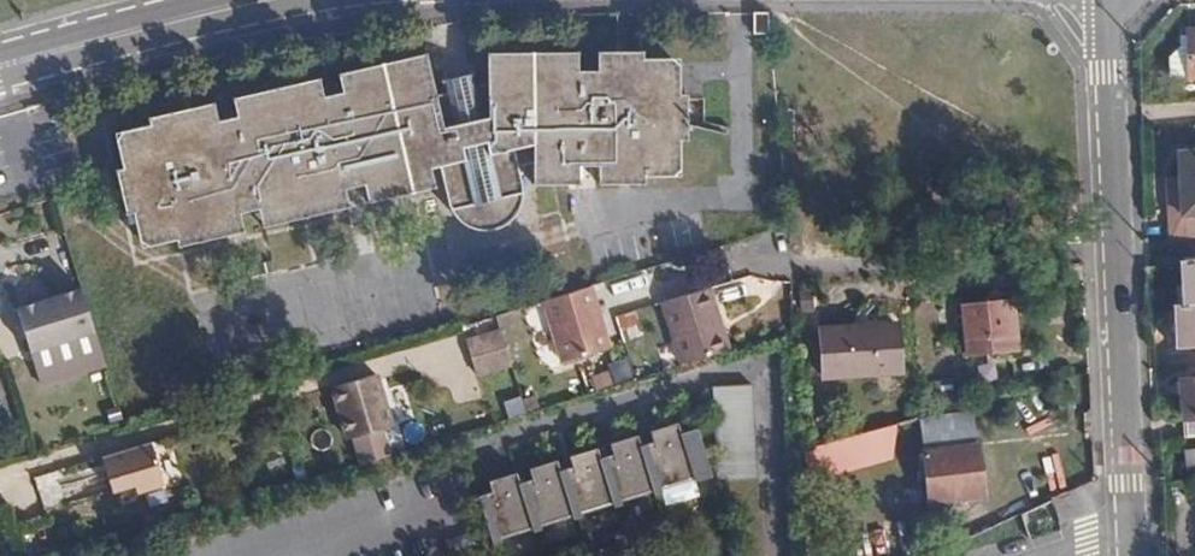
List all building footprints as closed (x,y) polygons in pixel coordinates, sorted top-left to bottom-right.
[(1185,30),(1185,35),(1178,35),(1178,45),(1167,57),(1168,79),(1194,78),(1194,30),(1185,30)] [(549,51),(495,50),(499,62),(480,68),(480,81),(469,82),(466,72),(439,80),(442,89),(429,92),(427,84),(281,128),(114,179),(123,213),(130,212),(137,242),(147,246),(175,239),(177,247),(241,231),(239,213),(260,208),(344,189),(338,164),(360,160),(366,184),(430,169),(441,167),(448,204),(459,220),(474,230),(496,230),(510,222),(521,206),(521,190),(517,169),(532,163),(533,184),(576,184),(576,165),(595,165),(595,183),(643,184),(643,177),(672,177),(681,168),(680,139),(687,139),(686,101),(679,100),(679,65),(672,58),(643,58),(643,52),(614,52),(614,71),(592,70),(571,70),(549,70),(549,51)] [(499,62),(495,50),(481,50),(480,68),(499,62)] [(291,81),(266,88),(281,128),(427,84),(418,51),(354,67),(359,86),(335,91),(316,95),(296,100),(291,81)] [(572,52),(549,51),(549,70),(571,70),(572,52)] [(593,51),(592,70),(614,71),(614,52),(593,51)] [(359,86),(354,67),(331,72),(335,91),(359,86)] [(439,77),(439,80),(466,72),(466,70),(439,77)] [(313,76),(291,81),(296,100),(316,95),(313,76)] [(281,128),(266,88),(249,92),(253,111),(231,116),(211,120),(190,125),(185,107),(143,118),(144,125),(114,133),(111,141),(118,168),(111,170),(114,179),(281,128)] [(253,111),(249,92),(228,97),(231,116),(253,111)] [(207,102),(185,107),(190,125),(211,120),(207,102)] [(1170,239),(1194,238),(1194,151),(1179,152),(1179,178),(1167,178),(1170,239)] [(338,164),(344,189),(366,184),(360,160),(338,164)] [(430,169),(366,184),(370,201),(434,186),(430,169)] [(344,189),(260,208),(264,225),(348,206),(344,189)] [(1187,263),(1189,303),(1178,304),(1180,345),(1194,345),(1194,262),(1187,263)] [(99,329),(86,286),(22,305),(34,347),(99,329)] [(611,353),(593,286),(544,301),(564,366),(611,353)] [(684,365),(732,350),(711,286),(665,300),(684,365)] [(1019,351),(1013,302),(985,305),(985,320),(963,323),(966,356),(1019,351)] [(613,314),(617,332),(638,327),(633,309),(613,314)] [(856,333),(856,327),(822,329),(824,380),(903,377),(901,332),(856,333)] [(477,377),(510,368),(500,332),(468,342),(477,377)] [(591,388),(630,377),(625,360),(586,371),(591,388)] [(962,392),(961,376),(933,378),(934,394),(962,392)] [(392,430),(376,378),(332,391),(348,443),(392,430)] [(1194,437),(1194,379),(1179,380),(1181,415),(1185,414),(1186,438),(1194,437)] [(714,385),(718,482),(758,479),(754,384),(714,385)] [(698,476),(684,432),(680,421),(653,431),(656,442),(644,445),(641,434),(612,443),(616,454),(604,458),(600,446),(572,456),(575,467),(563,471),(560,459),(532,468),(535,479),(523,484),(519,472),(491,481),(495,492),(481,497),(496,545),(504,542),(503,537),(534,527),(535,532),(544,529),(542,524),(565,517),(568,522),(577,519),(575,514),(607,504),(609,509),(617,507),(615,502),(647,491),(649,497),(657,494),(655,489),(692,477),(698,476)] [(684,432),(698,476),(692,477),(694,483),(715,476),(699,427),(684,432)] [(879,453),(873,430),(832,442),(837,459),(838,464),(879,453)] [(837,459),(832,442),(823,444),(829,461),(837,459)] [(167,488),(154,445),(105,458),(116,493),(139,486),(141,494),(167,488)] [(984,492),(979,448),(925,456),(928,499),(984,492)] [(1183,451),(1185,473),(1194,472),(1194,450),(1183,451)] [(1058,454),(1041,457),(1045,488),(1063,485),(1058,454)]
